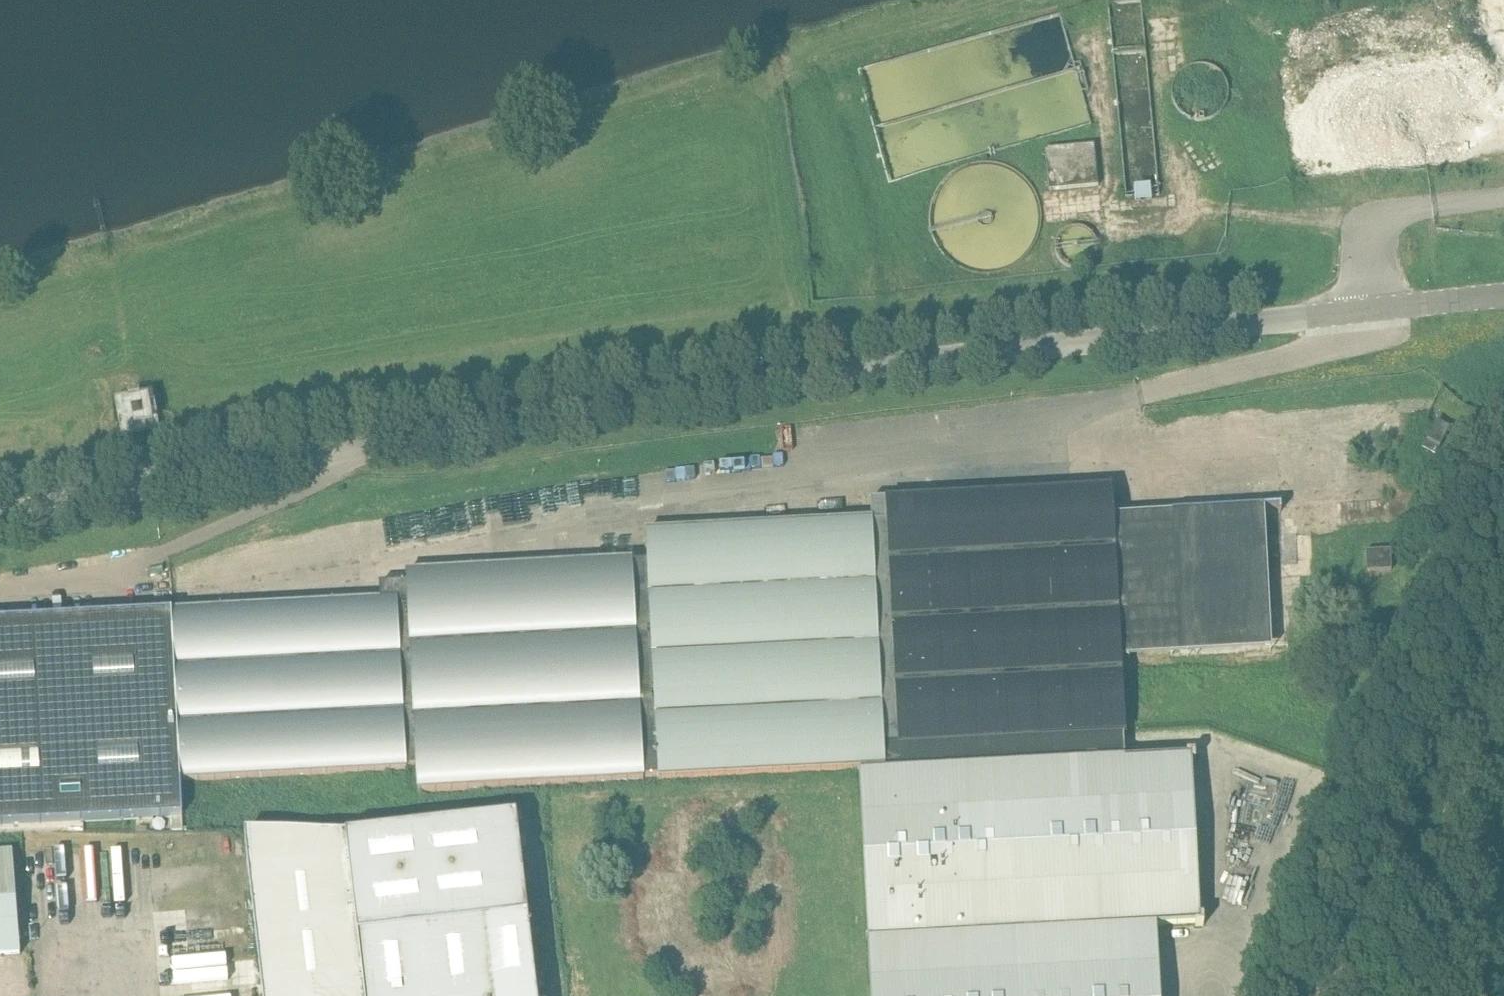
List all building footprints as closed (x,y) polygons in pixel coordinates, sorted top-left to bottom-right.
[(1503,56),(1503,0),(1488,0),(1503,56)] [(1045,149),(1049,190),(1098,186),(1094,144),(1045,149)] [(148,421),(144,405),(127,408),(131,425),(148,421)] [(647,547),(631,548),(632,560),(407,573),(407,583),(417,767),(418,792),(644,780),(643,778),(659,777),(659,779),(861,769),(872,995),(1162,995),(1159,924),(1200,922),(1200,926),(1204,926),(1203,917),(1198,918),(1190,762),(1195,762),(1195,754),(1186,754),(1187,758),(1125,761),(1123,734),(1125,734),(1121,659),(1269,651),(1261,507),(1178,512),(1113,516),(1111,487),(870,500),(872,521),(646,532),(647,547)] [(1268,528),(1325,527),(1325,503),(1267,504),(1268,528)] [(182,816),(180,782),(407,770),(406,768),(417,767),(407,583),(379,584),(380,601),(0,620),(0,826),(182,816)] [(344,837),(245,834),(263,995),(536,995),(531,956),(516,817),(344,837)] [(21,954),(12,852),(0,853),(0,956),(21,954)]
